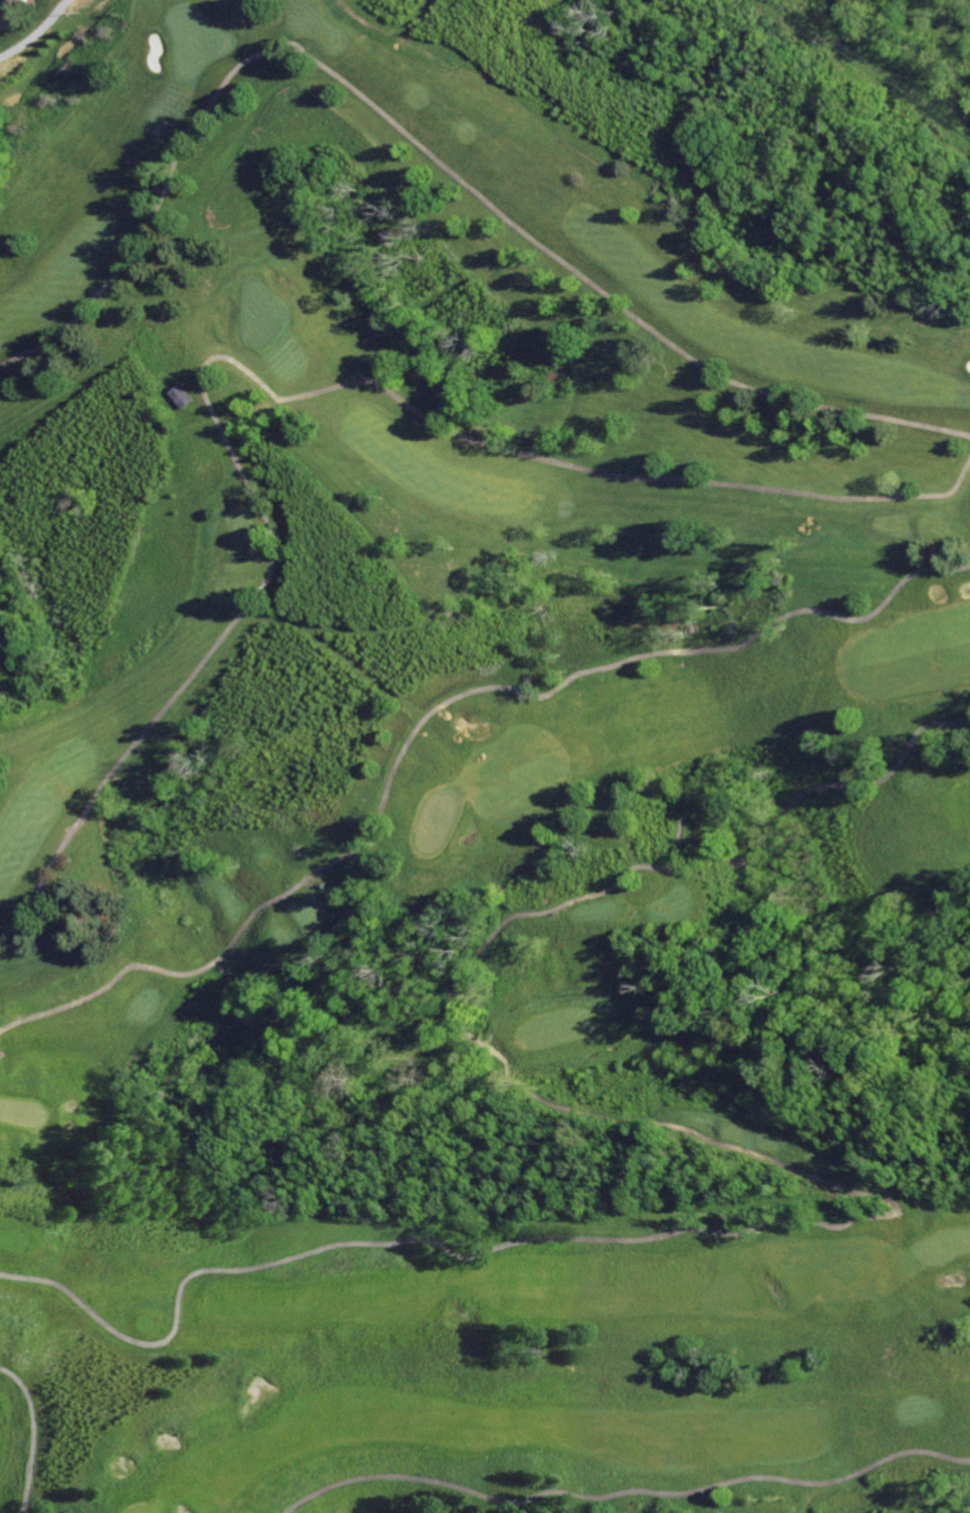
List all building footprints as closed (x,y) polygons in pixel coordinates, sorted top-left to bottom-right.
[(171,395),(183,412),(195,403),(184,386),(171,395)]
